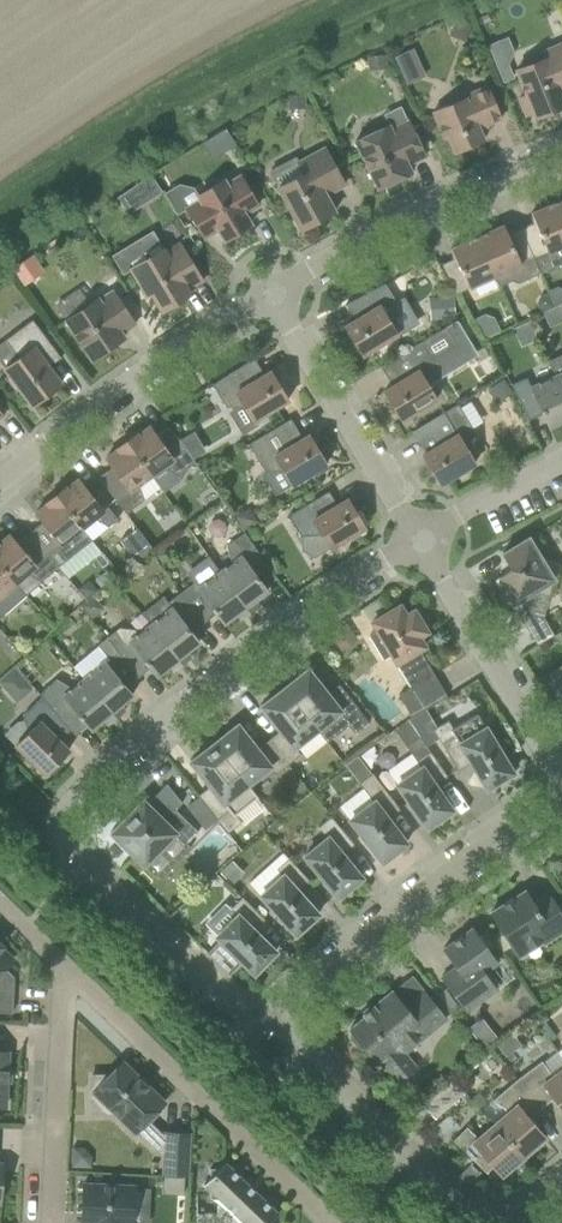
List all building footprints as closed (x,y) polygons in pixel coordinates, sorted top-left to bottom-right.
[(561,92),(561,43),(543,51),(546,58),(516,70),(526,96),(519,98),(526,115),(533,112),(535,118),(561,108),(561,93),(561,92)] [(480,128),(501,119),(487,86),(448,103),(449,105),(433,112),(445,138),(448,137),(455,152),(485,139),(480,128)] [(412,173),(408,165),(427,156),(409,121),(391,129),(389,125),(356,141),(378,189),(412,173)] [(236,143),(227,129),(205,143),(214,157),(236,143)] [(335,211),(333,206),(326,195),(345,185),(325,148),(298,162),(305,174),(278,188),(301,230),(335,211)] [(154,176),(146,181),(156,196),(164,191),(154,176)] [(251,225),(245,214),(258,206),(241,176),(227,184),(224,180),(198,196),(201,200),(187,208),(205,237),(219,229),(225,240),(230,237),(235,238),(241,237),(245,233),(246,228),(251,225)] [(559,202),(531,213),(532,215),(533,215),(537,223),(522,230),(541,272),(561,263),(561,211),(559,202)] [(504,225),(478,237),(495,275),(500,286),(512,280),(518,282),(541,272),(522,230),(508,236),(504,228),(505,227),(504,225)] [(456,292),(495,275),(478,237),(451,249),(455,258),(440,265),(456,292)] [(166,252),(164,249),(149,258),(140,242),(114,258),(124,274),(131,270),(147,296),(151,293),(162,311),(192,294),(189,289),(203,281),(180,243),(166,252)] [(14,268),(24,282),(43,268),(34,254),(14,268)] [(398,304),(386,283),(346,304),(356,320),(345,327),(362,355),(398,334),(389,320),(398,304)] [(122,333),(136,324),(113,291),(100,300),(99,298),(66,320),(92,360),(125,337),(122,333)] [(543,311),(555,306),(549,291),(540,295),(536,305),(539,313),(543,311)] [(429,298),(431,318),(456,317),(454,296),(429,298)] [(20,388),(33,405),(61,384),(44,360),(57,351),(33,319),(6,339),(20,358),(6,369),(10,374),(5,378),(15,392),(20,388)] [(437,369),(435,365),(433,362),(459,346),(446,327),(380,366),(393,386),(388,389),(384,391),(401,420),(437,399),(428,384),(437,369)] [(549,360),(556,376),(561,390),(561,354),(549,360)] [(271,371),(268,373),(265,375),(255,358),(213,385),(226,407),(245,407),(253,421),(289,400),(271,371)] [(549,427),(561,421),(561,390),(556,376),(531,387),(527,377),(511,384),(529,420),(543,413),(549,427)] [(423,455),(429,465),(440,484),(458,474),(466,474),(470,466),(476,463),(467,448),(476,432),(458,404),(413,431),(427,453),(423,455)] [(327,464),(315,445),(310,435),(303,439),(291,419),(249,444),(265,471),(283,470),(292,485),(327,464)] [(137,433),(127,440),(152,475),(164,466),(178,475),(196,463),(171,426),(157,436),(150,426),(138,435),(137,433)] [(98,476),(126,513),(144,500),(139,484),(152,475),(127,440),(117,448),(118,449),(106,458),(111,466),(98,476)] [(95,518),(109,527),(118,519),(108,505),(103,509),(79,479),(67,488),(66,487),(56,494),(82,527),(95,518)] [(365,527),(349,500),(348,499),(337,505),(329,491),(289,515),(301,536),(321,534),(330,549),(336,545),(344,545),(349,538),(365,527)] [(30,532),(59,567),(93,540),(82,527),(56,494),(47,502),(48,504),(36,513),(43,522),(30,532)] [(130,518),(114,531),(137,561),(153,548),(130,518)] [(16,583),(28,573),(42,581),(59,567),(30,532),(18,543),(10,535),(0,543),(0,564),(16,583)] [(261,556),(255,548),(256,548),(245,532),(227,546),(232,563),(220,572),(250,612),(258,606),(254,601),(268,590),(263,584),(275,575),(261,556)] [(554,635),(544,617),(538,621),(524,597),(533,592),(549,596),(558,563),(541,558),(529,538),(502,554),(507,561),(504,573),(496,578),(512,604),(515,602),(520,610),(517,612),(537,645),(554,635)] [(26,595),(16,583),(0,564),(0,618),(26,595)] [(242,618),(250,612),(220,572),(199,588),(194,582),(181,592),(205,623),(217,613),(224,623),(238,613),(242,618)] [(89,598),(97,590),(89,581),(80,588),(89,598)] [(173,608),(152,624),(183,664),(191,658),(186,652),(200,641),(192,632),(205,623),(181,592),(168,602),(173,608)] [(377,631),(370,635),(384,659),(391,654),(397,664),(401,661),(416,686),(435,675),(420,650),(426,646),(420,636),(428,631),(415,609),(406,614),(400,604),(372,622),(377,631)] [(346,620),(330,630),(341,648),(357,638),(346,620)] [(175,670),(183,664),(152,624),(126,644),(116,631),(107,638),(138,676),(139,677),(151,668),(157,675),(170,665),(175,670)] [(126,686),(138,676),(107,638),(107,637),(98,645),(109,658),(84,679),(117,717),(125,711),(120,705),(133,694),(126,686)] [(285,688),(318,729),(328,742),(349,725),(355,732),(369,721),(340,684),(327,693),(320,690),(323,684),(321,684),(321,685),(319,684),(319,682),(308,669),(285,688)] [(42,696),(71,729),(76,734),(87,725),(91,729),(104,718),(109,724),(117,717),(84,679),(73,688),(57,679),(40,693),(42,696)] [(425,709),(411,687),(399,695),(412,717),(425,709)] [(295,747),(318,729),(285,688),(262,706),(272,720),(273,720),(274,722),(273,722),(273,724),(279,723),(280,730),(269,740),(288,764),(301,754),(295,747)] [(71,729),(42,696),(23,715),(28,733),(16,745),(45,774),(70,749),(61,739),(71,729)] [(433,729),(458,770),(471,762),(478,766),(475,771),(476,772),(477,771),(479,772),(479,774),(487,788),(513,772),(478,713),(454,728),(449,720),(433,729)] [(238,725),(215,743),(248,784),(270,767),(276,774),(288,764),(269,740),(257,749),(250,746),(252,740),(251,739),(251,740),(248,739),(249,738),(238,725)] [(389,769),(399,783),(397,784),(428,827),(453,810),(443,796),(442,796),(441,793),(442,793),(442,792),(436,792),(435,784),(448,776),(420,736),(407,745),(412,753),(389,769)] [(210,786),(198,795),(228,833),(242,822),(236,814),(258,797),(248,784),(215,743),(192,762),(202,775),(203,775),(204,777),(203,778),(203,779),(209,778),(210,786)] [(359,783),(363,788),(374,801),(350,819),(382,861),(407,843),(396,829),(395,829),(395,827),(396,826),(395,825),(389,826),(388,818),(400,809),(373,773),(359,783)] [(132,813),(112,833),(144,865),(175,833),(186,844),(198,831),(175,808),(163,820),(144,800),(137,807),(140,810),(135,816),(132,813)] [(305,856),(338,897),(362,877),(351,864),(350,864),(349,862),(350,862),(350,860),(344,861),(342,853),(354,844),(331,816),(319,827),(327,837),(305,856)] [(284,874),(262,894),(261,895),(296,934),(319,914),(308,901),(306,901),(305,899),(307,899),(306,897),(300,898),(298,891),(310,881),(289,857),(278,867),(284,874)] [(526,891),(525,890),(491,912),(514,948),(520,957),(544,941),(545,943),(561,932),(561,915),(547,891),(532,901),(526,891)] [(254,930),(265,919),(243,897),(231,909),(237,915),(217,936),(220,940),(207,953),(230,975),(243,962),(255,973),(276,951),(264,939),(262,940),(262,937),(263,937),(262,936),(256,937),(254,930)] [(467,1011),(496,990),(484,972),(497,963),(472,928),(444,948),(457,966),(442,976),(467,1011)] [(12,1012),(14,976),(5,967),(13,959),(1,947),(3,946),(0,943),(0,1011),(12,1012)] [(379,1061),(390,1074),(409,1058),(404,1053),(446,1019),(423,990),(404,1006),(392,991),(372,1007),(374,1010),(367,1015),(365,1013),(364,1014),(366,1016),(350,1029),(352,1030),(351,1038),(359,1047),(366,1048),(377,1062),(379,1061)] [(554,1076),(542,1060),(518,1078),(541,1107),(554,1098),(561,1109),(561,1070),(554,1076)] [(91,1075),(91,1089),(136,1132),(137,1130),(156,1149),(165,1150),(164,1175),(188,1176),(190,1133),(166,1132),(166,1133),(162,1133),(147,1119),(164,1102),(123,1061),(107,1077),(105,1075),(91,1075)] [(454,1078),(448,1083),(430,1099),(424,1105),(435,1118),(466,1091),(454,1078)] [(508,1112),(494,1124),(523,1157),(546,1137),(529,1118),(541,1107),(518,1078),(495,1098),(508,1112)] [(501,1176),(523,1157),(494,1124),(478,1138),(467,1126),(454,1140),(487,1173),(489,1172),(488,1171),(494,1166),(501,1174),(500,1175),(501,1176)] [(210,1189),(210,1199),(232,1198),(242,1208),(242,1222),(273,1222),(273,1219),(279,1213),(273,1207),(273,1198),(263,1198),(241,1177),(241,1167),(231,1167),(225,1161),(219,1168),(210,1168),(210,1177),(204,1183),(210,1189)] [(480,1174),(472,1166),(460,1177),(468,1186),(480,1174)] [(81,1219),(81,1221),(89,1222),(133,1222),(135,1186),(83,1183),(81,1219)]
